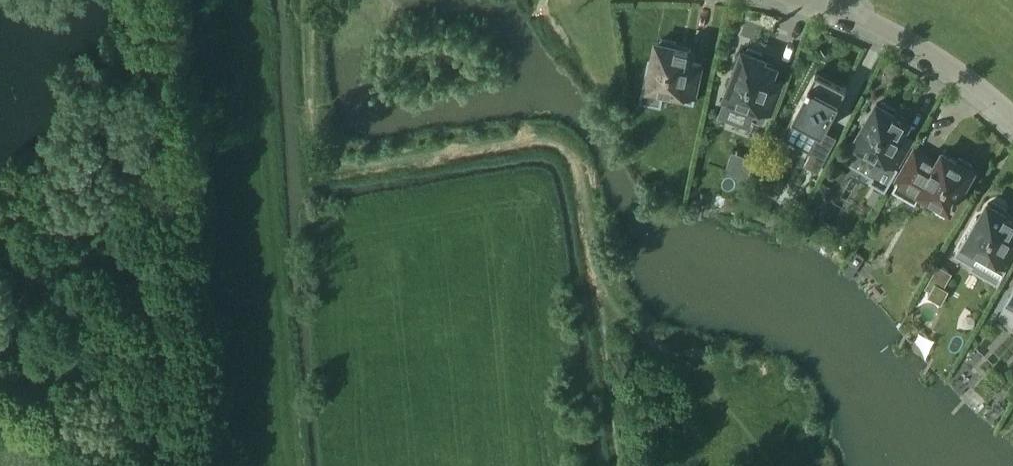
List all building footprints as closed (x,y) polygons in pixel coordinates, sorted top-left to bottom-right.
[(661,42),(658,42),(654,59),(649,58),(641,101),(661,105),(663,96),(694,103),(703,63),(689,61),(692,49),(690,48),(677,45),(677,46),(676,46),(677,42),(661,38),(661,42)] [(744,50),(724,102),(757,114),(759,109),(771,114),(784,82),(771,77),(775,66),(763,61),(765,58),(762,57),(763,53),(748,47),(747,51),(744,50)] [(825,130),(838,105),(848,87),(817,71),(791,120),(815,133),(800,161),(819,171),(838,136),(825,130)] [(881,105),(878,103),(852,148),(880,164),(870,181),(886,190),(899,168),(897,167),(914,138),(902,131),(908,120),(906,119),(895,112),(895,113),(894,112),(896,109),(883,101),(881,105)] [(916,150),(899,180),(951,210),(957,199),(957,200),(959,196),(974,169),(971,168),(973,164),(960,157),(958,160),(944,152),(938,163),(936,162),(937,161),(928,156),(928,157),(916,150)] [(733,153),(726,171),(747,178),(754,161),(733,153)] [(955,254),(973,264),(978,256),(1005,272),(1012,258),(1012,216),(1006,212),(1006,213),(1005,212),(1007,209),(994,201),(992,204),(989,203),(980,218),(977,216),(968,232),(971,234),(969,237),(966,235),(955,254)] [(939,265),(926,287),(939,295),(952,273),(939,265)] [(1005,305),(1012,310),(1012,290),(1005,305)]
